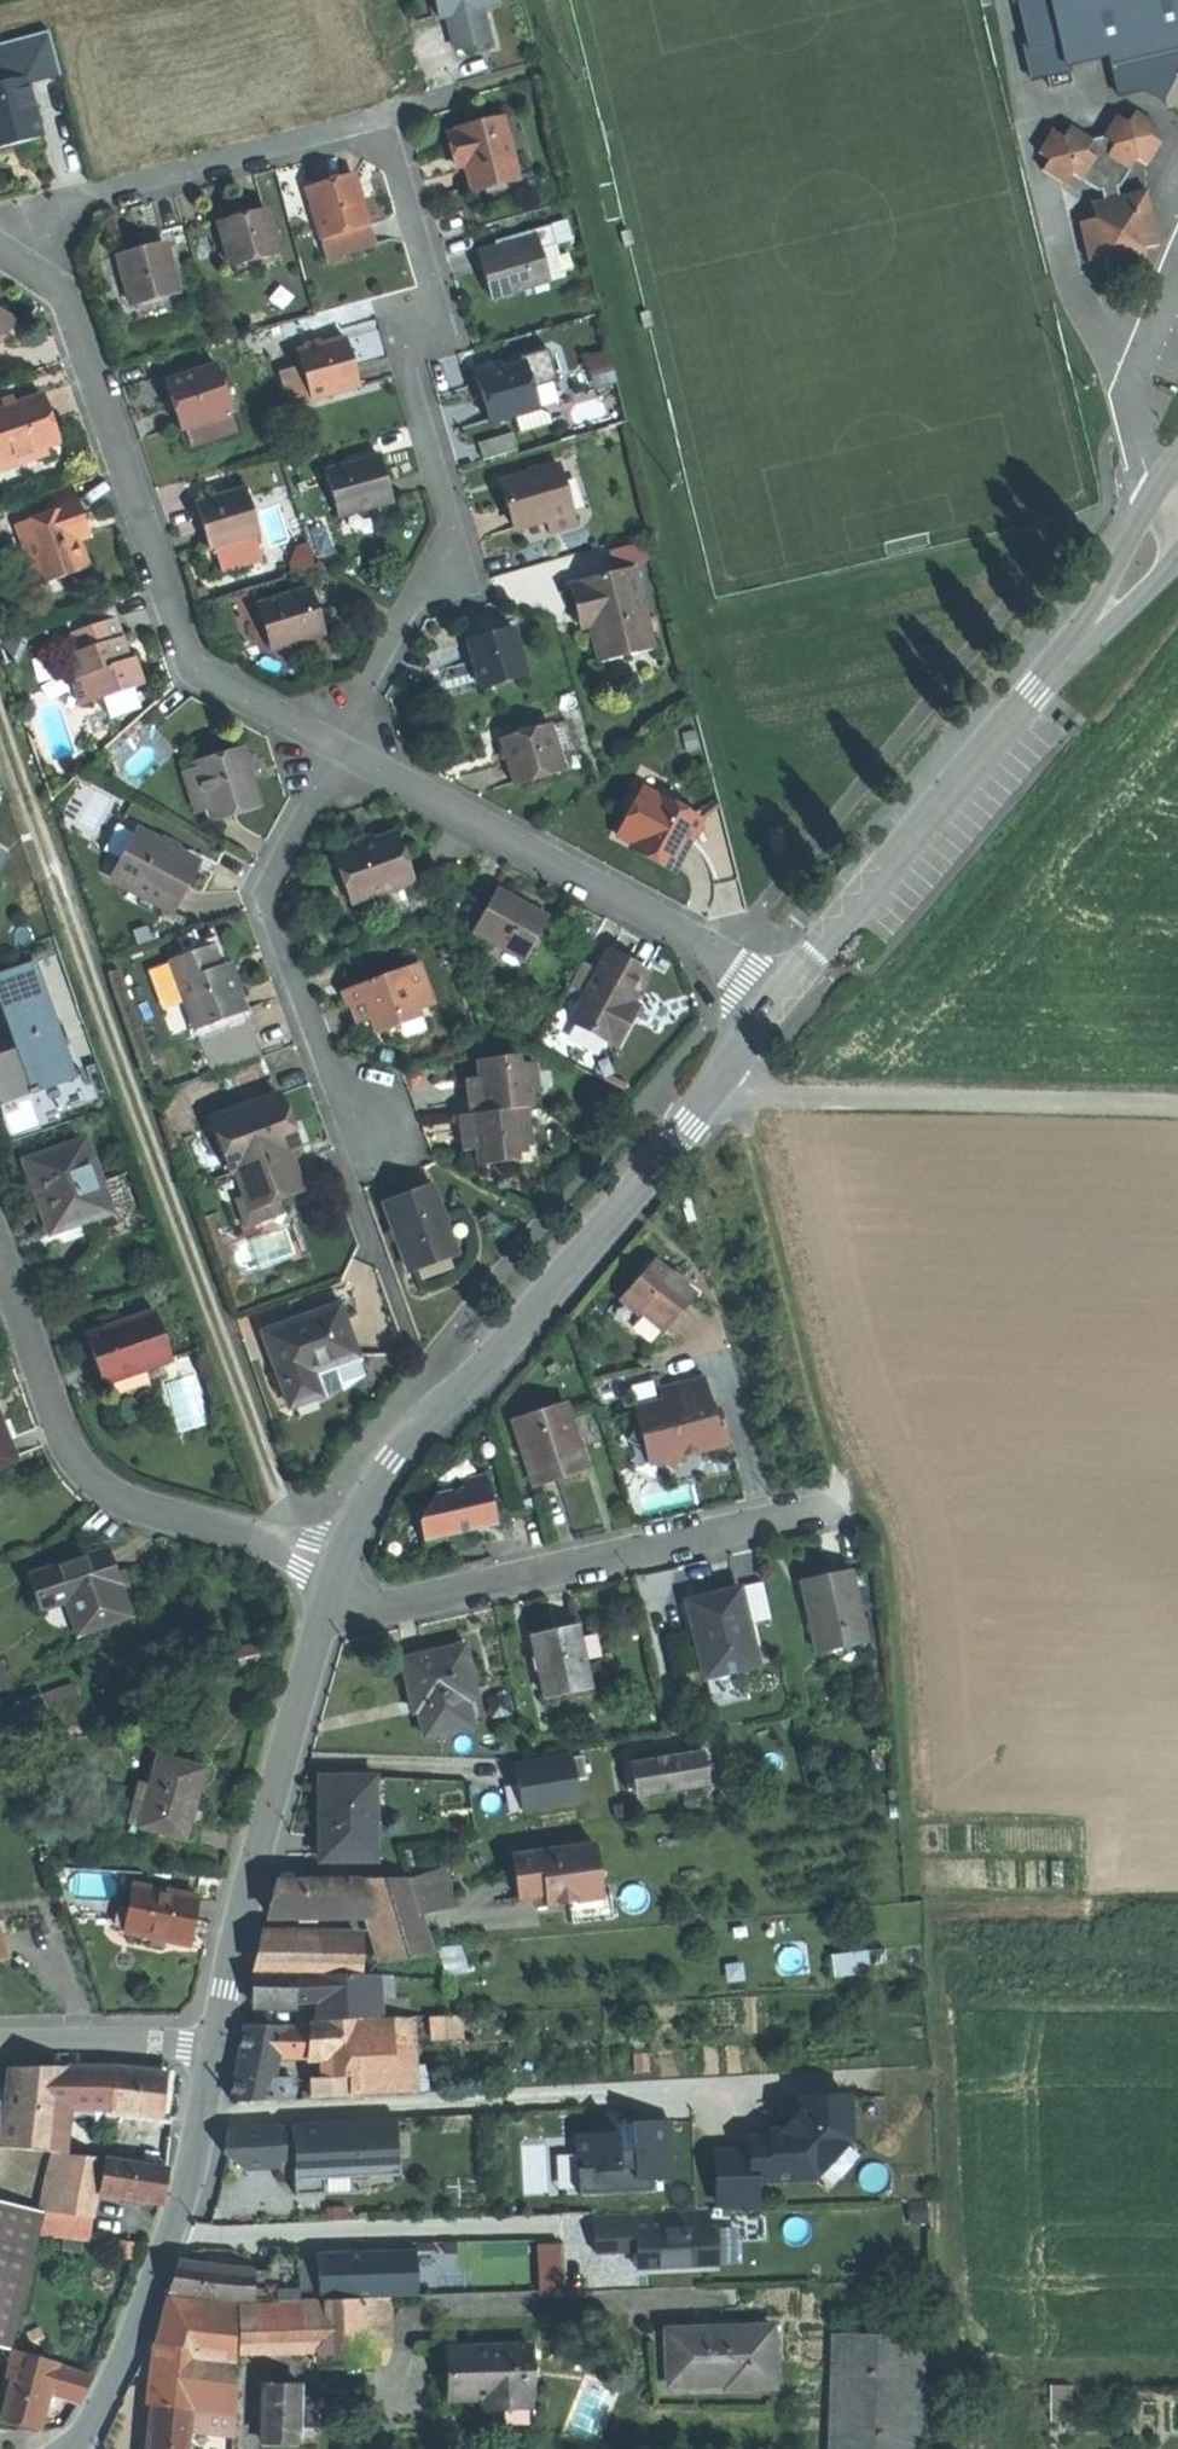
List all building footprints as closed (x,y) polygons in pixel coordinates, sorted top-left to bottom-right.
[(442,17),(450,15),(458,50),(474,46),(490,42),(482,7),(501,3),(501,0),(438,0),(442,17)] [(1015,4),(1020,3),(1029,46),(1025,46),(1033,80),(1070,71),(1069,65),(1111,55),(1119,95),(1143,90),(1153,94),(1171,59),(1177,57),(1177,0),(1014,0),(1015,4)] [(10,127),(12,135),(39,129),(27,84),(63,75),(52,30),(0,43),(0,129),(10,127)] [(1127,124),(1150,139),(1157,128),(1134,113),(1127,124)] [(519,179),(475,190),(479,205),(539,188),(519,114),(502,119),(519,179)] [(1102,140),(1135,162),(1145,168),(1159,145),(1150,139),(1127,124),(1117,117),(1102,140)] [(472,191),(475,190),(519,179),(502,119),(448,133),(455,158),(463,155),(466,167),(472,191)] [(21,142),(41,137),(39,129),(12,135),(10,127),(0,129),(0,148),(21,142)] [(1063,187),(1069,177),(1092,144),(1070,129),(1063,140),(1047,162),(1041,172),(1063,187)] [(1036,155),(1047,162),(1063,140),(1051,132),(1036,155)] [(1095,193),(1101,192),(1117,188),(1121,187),(1135,162),(1102,140),(1092,144),(1069,177),(1095,193)] [(458,169),(466,167),(463,155),(455,158),(456,163),(458,169)] [(322,235),(369,222),(355,172),(332,179),(308,185),(322,235)] [(1101,192),(1103,202),(1120,199),(1117,188),(1101,192)] [(1145,194),(1131,197),(1134,212),(1149,209),(1145,194)] [(1120,199),(1103,202),(1092,205),(1095,220),(1104,259),(1107,276),(1145,267),(1142,252),(1157,248),(1149,209),(1134,212),(1131,197),(1120,199)] [(240,214),(219,220),(231,264),(279,251),(266,207),(240,214)] [(551,224),(556,242),(570,238),(565,220),(551,224)] [(1104,259),(1095,220),(1079,224),(1087,262),(1104,259)] [(374,241),(369,222),(322,235),(327,254),(374,241)] [(491,296),(549,280),(540,246),(556,242),(551,224),(496,239),(497,243),(501,258),(482,263),(486,277),(491,296)] [(139,247),(119,252),(133,303),(181,290),(174,264),(170,265),(163,240),(139,247)] [(540,246),(549,280),(565,276),(556,242),(540,246)] [(478,249),(482,263),(501,258),(497,243),(478,249)] [(17,321),(0,310),(0,346),(17,321)] [(303,368),(311,397),(358,384),(352,360),(345,336),(298,350),(303,368)] [(624,379),(614,347),(590,354),(600,386),(624,379)] [(541,406),(532,377),(526,360),(479,375),(487,401),(493,420),(516,413),(541,406)] [(179,429),(183,428),(229,413),(231,412),(216,365),(164,382),(173,408),(179,429)] [(291,403),(311,397),(303,368),(283,373),(291,403)] [(552,371),(532,377),(541,406),(516,413),(522,432),(567,419),(552,371)] [(41,395),(35,397),(51,445),(56,443),(49,418),(41,395)] [(35,397),(0,408),(0,461),(43,447),(51,445),(35,397)] [(229,413),(183,428),(190,448),(236,433),(229,413)] [(515,432),(480,442),(485,459),(520,449),(515,432)] [(0,461),(0,471),(46,456),(43,447),(0,461)] [(378,455),(325,470),(339,517),(392,502),(385,477),(378,455)] [(559,466),(497,482),(504,506),(508,505),(511,516),(513,527),(545,518),(548,528),(574,521),(559,466)] [(76,484),(44,495),(49,511),(20,521),(41,583),(89,567),(79,536),(73,518),(86,514),(76,484)] [(210,552),(214,550),(254,536),(259,535),(243,489),(194,506),(202,530),(210,552)] [(73,518),(79,536),(92,531),(89,522),(86,514),(73,518)] [(646,559),(640,534),(605,542),(612,567),(646,559)] [(254,536),(214,550),(222,574),(263,560),(254,536)] [(584,606),(590,626),(596,652),(620,645),(622,654),(654,646),(633,567),(578,582),(579,584),(570,587),(575,608),(584,606)] [(311,591),(261,605),(274,649),(324,634),(317,613),(311,591)] [(111,599),(91,606),(97,624),(118,617),(111,599)] [(581,629),(590,626),(584,606),(575,608),(578,618),(581,629)] [(465,627),(469,641),(505,630),(501,619),(490,614),(469,621),(465,627)] [(118,617),(97,624),(66,635),(72,651),(66,654),(74,676),(84,704),(145,682),(136,657),(126,661),(122,651),(118,639),(125,637),(118,617)] [(505,630),(469,641),(476,662),(484,688),(527,675),(512,628),(505,630)] [(620,645),(596,652),(599,661),(622,654),(620,645)] [(84,704),(74,676),(71,677),(81,705),(84,704)] [(553,732),(566,776),(582,772),(569,727),(553,732)] [(553,732),(506,746),(513,771),(519,790),(566,776),(553,732)] [(199,767),(200,770),(215,809),(219,819),(262,803),(251,774),(242,751),(199,767)] [(215,809),(200,770),(186,775),(201,814),(215,809)] [(631,846),(657,798),(640,789),(615,838),(631,846)] [(699,820),(657,798),(631,846),(650,857),(674,869),(699,820)] [(124,854),(135,834),(125,828),(114,848),(124,854)] [(138,829),(135,834),(124,854),(112,875),(173,909),(186,886),(199,863),(138,829)] [(352,877),(360,900),(417,881),(407,854),(400,831),(337,853),(346,879),(352,877)] [(354,902),(360,900),(352,877),(346,879),(354,902)] [(520,902),(496,889),(473,931),(525,958),(547,917),(520,902)] [(176,958),(202,1028),(249,1010),(240,985),(231,961),(223,964),(215,944),(176,958)] [(597,971),(585,995),(572,1020),(616,1042),(635,1005),(629,1002),(644,973),(624,963),(606,954),(597,971)] [(0,972),(0,991),(4,1002),(8,1001),(18,1030),(27,1055),(0,1065),(0,1082),(7,1102),(77,1078),(35,960),(0,972)] [(583,964),(571,988),(585,995),(597,971),(583,964)] [(422,1001),(413,976),(410,967),(349,989),(355,1007),(360,1020),(373,1016),(379,1032),(401,1024),(398,1017),(425,1008),(422,1001)] [(424,972),(413,976),(422,1001),(433,997),(424,972)] [(202,1028),(218,1072),(265,1054),(249,1010),(202,1028)] [(22,1044),(19,1034),(0,1040),(0,1052),(22,1044)] [(475,1111),(517,1106),(529,1105),(524,1062),(502,1065),(501,1057),(477,1059),(479,1076),(472,1077),(473,1093),(475,1111)] [(305,1184),(291,1147),(283,1124),(291,1121),(280,1091),(218,1114),(237,1166),(241,1164),(252,1193),(280,1182),(284,1192),(305,1184)] [(6,1105),(16,1135),(49,1124),(39,1094),(6,1105)] [(517,1106),(475,1111),(462,1112),(464,1131),(466,1148),(480,1147),(482,1162),(506,1159),(505,1154),(522,1152),(517,1106)] [(283,1124),(291,1147),(300,1143),(295,1132),(291,1121),(283,1124)] [(52,1233),(90,1219),(114,1211),(88,1139),(26,1161),(40,1200),(52,1233)] [(255,1202),(284,1192),(280,1182),(252,1193),(255,1202)] [(408,1193),(387,1200),(412,1267),(459,1250),(434,1183),(408,1193)] [(289,1207),(284,1192),(255,1202),(252,1193),(244,1196),(253,1221),(289,1207)] [(90,1219),(52,1233),(57,1246),(95,1233),(90,1219)] [(695,1297),(653,1261),(619,1299),(638,1316),(640,1313),(663,1333),(681,1312),(695,1297)] [(342,1302),(335,1305),(339,1317),(346,1314),(344,1309),(342,1302)] [(339,1317),(335,1305),(265,1329),(291,1404),(324,1393),(323,1392),(315,1369),(361,1353),(346,1314),(339,1317)] [(156,1310),(88,1336),(98,1363),(107,1385),(174,1360),(156,1310)] [(315,1369),(323,1392),(347,1384),(366,1370),(361,1353),(315,1369)] [(184,1430),(213,1421),(197,1373),(168,1383),(184,1430)] [(712,1412),(704,1380),(658,1391),(660,1402),(634,1409),(637,1424),(626,1441),(672,1469),(681,1454),(696,1451),(697,1453),(710,1450),(727,1446),(718,1410),(712,1412)] [(563,1478),(588,1470),(564,1402),(512,1420),(536,1488),(563,1478)] [(19,1460),(7,1427),(0,1410),(0,1468),(19,1460)] [(459,1533),(494,1525),(483,1475),(466,1478),(462,1489),(436,1494),(418,1521),(422,1542),(459,1533)] [(107,1549),(32,1576),(42,1603),(65,1595),(79,1633),(131,1614),(119,1580),(107,1549)] [(756,1581),(754,1553),(733,1554),(734,1583),(756,1581)] [(826,1577),(802,1582),(817,1653),(866,1642),(851,1572),(826,1577)] [(749,1631),(747,1631),(737,1591),(712,1596),(690,1601),(701,1651),(698,1652),(704,1678),(757,1666),(749,1631)] [(532,1636),(545,1698),(589,1688),(576,1626),(553,1631),(532,1636)] [(407,1690),(412,1712),(417,1711),(422,1737),(471,1726),(470,1725),(465,1700),(476,1698),(464,1645),(400,1659),(407,1690)] [(75,1685),(79,1697),(97,1691),(93,1678),(75,1685)] [(188,1694),(174,1697),(177,1712),(191,1709),(188,1694)] [(50,1722),(43,1695),(11,1703),(18,1730),(50,1722)] [(465,1700),(470,1725),(481,1723),(476,1698),(465,1700)] [(629,1762),(634,1790),(635,1798),(675,1792),(675,1793),(707,1788),(701,1751),(677,1755),(677,1758),(670,1759),(670,1756),(655,1758),(629,1762)] [(147,1796),(138,1828),(185,1841),(193,1809),(205,1769),(158,1757),(147,1796)] [(582,1757),(515,1768),(518,1785),(523,1810),(578,1800),(575,1780),(586,1778),(582,1757)] [(626,1791),(634,1790),(629,1762),(621,1764),(626,1791)] [(376,1778),(321,1778),(322,1822),(322,1862),(376,1862),(376,1778)] [(129,1825),(138,1828),(147,1796),(142,1794),(138,1806),(135,1805),(129,1825)] [(601,1898),(600,1896),(594,1844),(511,1854),(516,1898),(543,1894),(555,1893),(556,1904),(566,1902),(601,1898)] [(444,1869),(411,1879),(421,1915),(423,1914),(454,1905),(444,1869)] [(411,1879),(359,1881),(370,1913),(385,1962),(434,1956),(421,1915),(411,1879)] [(342,1881),(279,1880),(274,1897),(269,1917),(342,1917),(342,1881)] [(359,1881),(342,1881),(342,1917),(370,1913),(359,1881)] [(133,1884),(129,1909),(119,1907),(116,1922),(126,1924),(124,1933),(190,1945),(194,1922),(199,1897),(133,1884)] [(543,1894),(545,1905),(556,1904),(555,1893),(543,1894)] [(609,1895),(600,1896),(601,1898),(566,1902),(568,1923),(612,1918),(609,1895)] [(10,1957),(0,1926),(0,1961),(10,1957)] [(364,1944),(263,1941),(256,1966),(363,1974),(364,1944)] [(873,1951),(838,1953),(839,1974),(860,1973),(859,1966),(874,1965),(873,1951)] [(296,1974),(253,1973),(252,1989),(252,2006),(295,2008),(295,1994),(296,1974)] [(295,1994),(317,1991),(316,1974),(296,1974),(295,1994)] [(317,1991),(317,2000),(349,1998),(349,1974),(316,1974),(317,1991)] [(390,1994),(390,1975),(378,1975),(372,1975),(349,1974),(349,1998),(350,2018),(379,2017),(379,1994),(390,1994)] [(319,2020),(350,2018),(349,1998),(317,2000),(319,2020)] [(444,2015),(429,2016),(430,2038),(445,2037),(444,2015)] [(413,2093),(412,2016),(392,2017),(392,2019),(396,2093),(413,2093)] [(396,2093),(392,2019),(358,2020),(360,2076),(361,2095),(396,2093)] [(360,2076),(358,2020),(321,2022),(323,2057),(323,2077),(360,2076)] [(323,2057),(321,2022),(307,2023),(307,2027),(306,2057),(323,2057)] [(307,2027),(246,2027),(243,2042),(240,2060),(305,2060),(306,2057),(307,2027)] [(645,2054),(634,2054),(635,2073),(645,2072),(645,2054)] [(40,2068),(9,2068),(0,2134),(0,2146),(52,2152),(59,2153),(63,2106),(62,2106),(66,2067),(40,2068)] [(111,2109),(116,2069),(66,2067),(62,2106),(63,2106),(111,2109)] [(168,2075),(116,2069),(111,2109),(110,2111),(143,2116),(163,2118),(168,2075)] [(310,2098),(361,2095),(360,2076),(323,2077),(309,2078),(309,2092),(310,2098)] [(237,2079),(233,2102),(287,2099),(288,2089),(290,2078),(237,2079)] [(751,2140),(751,2152),(752,2180),(753,2180),(811,2178),(850,2137),(849,2098),(801,2100),(801,2119),(790,2131),(779,2131),(771,2132),(772,2139),(751,2140)] [(616,2114),(590,2115),(590,2118),(591,2118),(592,2134),(576,2135),(579,2195),(654,2191),(654,2179),(673,2178),(670,2120),(632,2123),(632,2116),(625,2117),(617,2118),(616,2114)] [(173,2119),(163,2118),(143,2116),(141,2134),(170,2137),(173,2119)] [(397,2120),(396,2118),(291,2124),(291,2128),(278,2129),(278,2124),(228,2127),(223,2154),(240,2153),(241,2169),(280,2167),(280,2163),(285,2162),(293,2162),(295,2196),(325,2194),(324,2174),(354,2172),(354,2178),(373,2177),(373,2171),(390,2170),(388,2121),(397,2120)] [(160,2166),(167,2167),(169,2149),(170,2137),(141,2134),(137,2163),(160,2166)] [(50,2174),(45,2212),(91,2217),(99,2158),(59,2153),(52,2152),(50,2174)] [(751,2152),(717,2153),(719,2206),(754,2204),(753,2180),(752,2180),(751,2152)] [(102,2194),(160,2204),(164,2187),(168,2170),(108,2160),(102,2194)] [(0,2202),(0,2346),(13,2349),(41,2227),(45,2212),(40,2211),(0,2202)] [(709,2209),(593,2213),(594,2233),(595,2252),(636,2250),(642,2250),(643,2268),(711,2265),(710,2226),(709,2209)] [(543,2289),(569,2288),(567,2241),(541,2242),(543,2289)] [(294,2250),(249,2251),(250,2271),(250,2301),(295,2300),(295,2296),(294,2269),(294,2250)] [(175,2297),(236,2303),(236,2302),(236,2272),(178,2265),(171,2284),(167,2295),(173,2296),(175,2297)] [(294,2269),(295,2296),(324,2295),(323,2297),(343,2296),(343,2269),(294,2269)] [(236,2302),(250,2301),(250,2271),(236,2272),(236,2302)] [(235,2354),(236,2303),(175,2297),(173,2296),(159,2345),(196,2349),(235,2354)] [(372,2347),(389,2347),(388,2299),(361,2300),(363,2366),(372,2366),(372,2347)] [(363,2366),(361,2300),(325,2301),(326,2349),(326,2367),(363,2366)] [(326,2349),(325,2301),(296,2302),(298,2350),(326,2349)] [(298,2350),(296,2302),(237,2303),(238,2351),(298,2350)] [(737,2328),(724,2329),(666,2330),(668,2379),(697,2378),(725,2378),(726,2389),(774,2387),(773,2327),(737,2328)] [(830,2448),(919,2448),(922,2338),(833,2336),(830,2448)] [(189,2411),(196,2349),(159,2345),(155,2390),(151,2426),(187,2430),(189,2411)] [(502,2398),(502,2407),(530,2406),(530,2397),(531,2397),(530,2346),(448,2348),(449,2399),(483,2398),(502,2398)] [(390,2365),(389,2347),(372,2347),(372,2366),(390,2365)] [(234,2416),(235,2354),(196,2349),(189,2411),(234,2416)] [(12,2386),(21,2353),(14,2352),(5,2384),(12,2386)] [(56,2362),(21,2353),(12,2386),(9,2396),(3,2420),(18,2424),(38,2429),(48,2391),(56,2362)] [(48,2391),(80,2401),(93,2378),(56,2362),(48,2391)] [(297,2428),(298,2397),(298,2384),(263,2383),(262,2443),(276,2443),(297,2444),(297,2428)] [(3,2394),(9,2396),(12,2386),(5,2384),(3,2394)] [(317,2397),(298,2397),(297,2428),(316,2429),(317,2397)] [(494,2407),(502,2407),(502,2398),(483,2398),(483,2407),(494,2407)] [(234,2427),(234,2416),(189,2411),(187,2430),(234,2435),(234,2427)] [(151,2426),(148,2448),(185,2448),(187,2430),(151,2426)]
